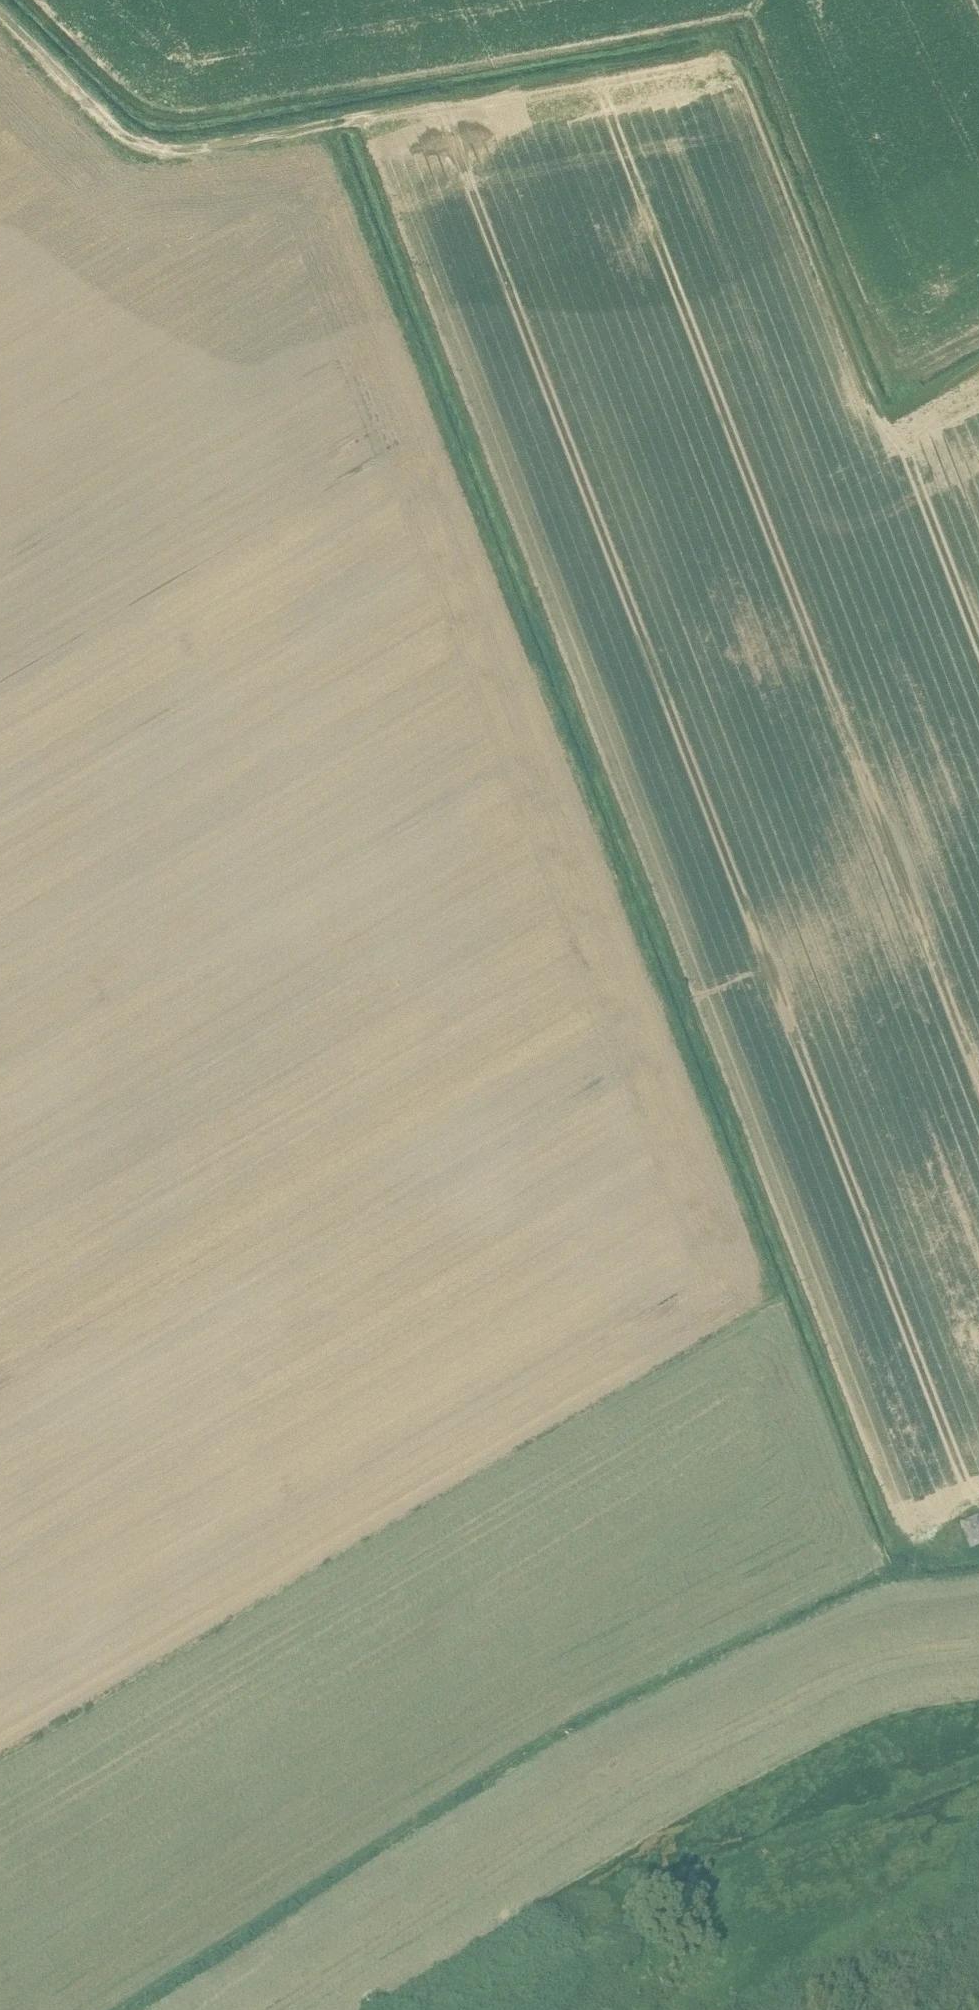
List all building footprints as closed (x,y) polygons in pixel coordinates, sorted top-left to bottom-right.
[(970,1548),(978,1544),(978,1517),(978,1515),(960,1523),(970,1548)]
